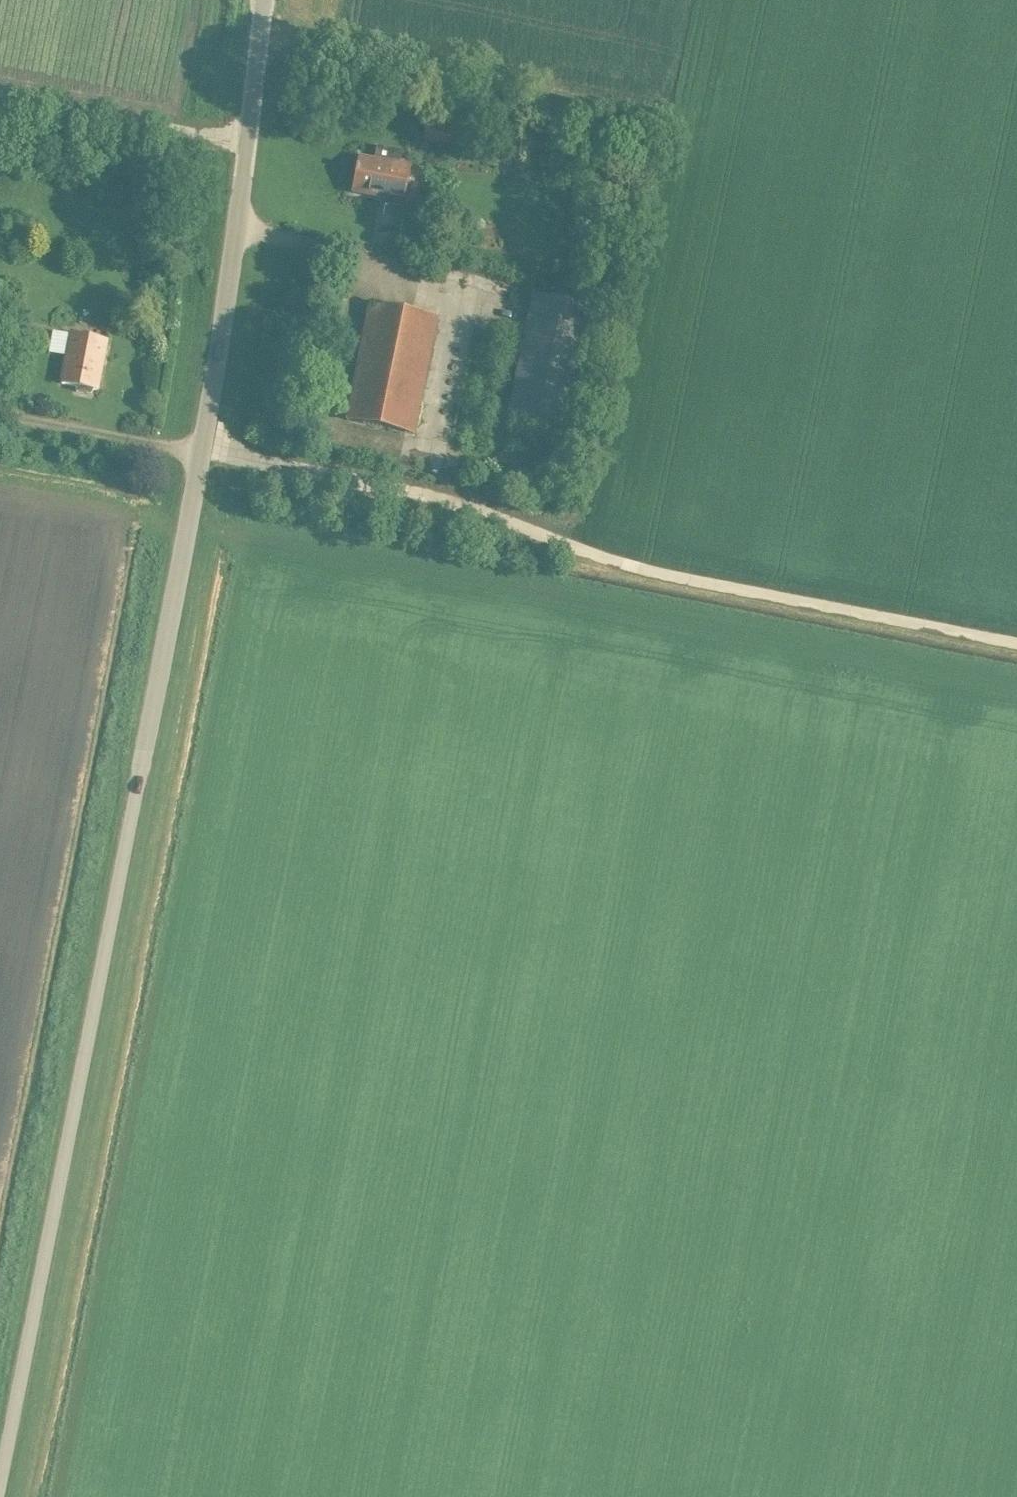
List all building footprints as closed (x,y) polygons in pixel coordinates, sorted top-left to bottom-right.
[(352,191),(385,197),(384,202),(402,205),(410,163),(399,161),(401,151),(377,146),(374,160),(359,157),(357,167),(356,167),(355,172),(356,172),(352,191)] [(532,296),(524,336),(508,415),(567,427),(591,308),(532,296)] [(413,432),(436,318),(369,304),(346,419),(413,432)] [(70,334),(61,382),(75,385),(75,390),(91,393),(93,389),(97,389),(106,341),(70,334)]
